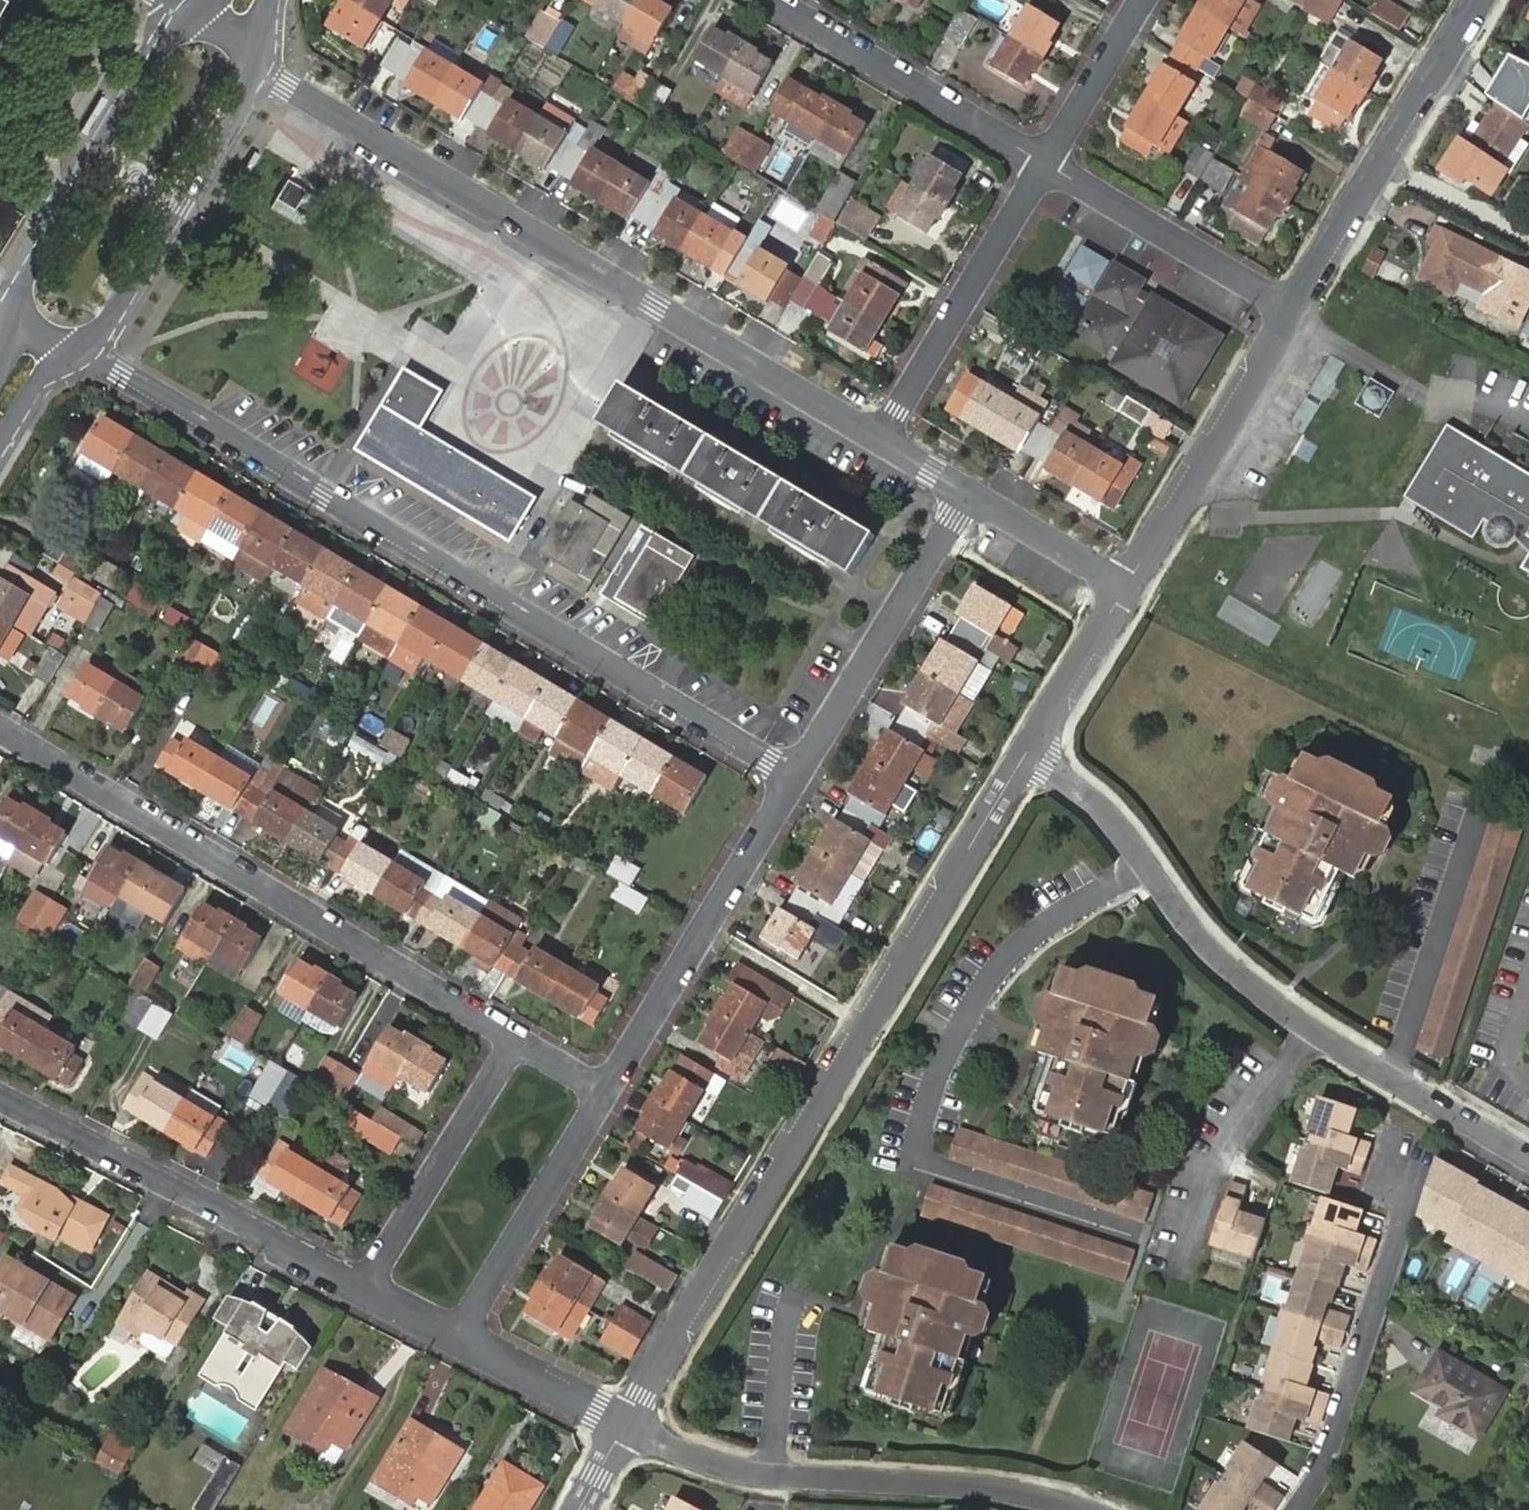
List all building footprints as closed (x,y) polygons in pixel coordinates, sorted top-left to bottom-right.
[(0,15),(9,0),(0,0),(0,15)] [(380,22),(394,0),(345,0),(345,1),(380,22)] [(641,0),(582,0),(626,26),(641,0)] [(660,0),(641,0),(626,26),(656,43),(674,13),(659,4),(661,1),(660,0)] [(920,11),(926,0),(901,0),(920,11)] [(1201,10),(1230,27),(1246,0),(1207,0),(1201,10)] [(1304,10),(1310,0),(1288,0),(1304,10)] [(1304,10),(1330,26),(1345,0),(1310,0),(1304,10)] [(1399,32),(1408,17),(1382,0),(1381,0),(1372,15),(1399,32)] [(364,51),(380,22),(345,1),(336,15),(341,19),(333,32),(364,51)] [(1010,41),(1044,61),(1053,45),(1051,44),(1060,29),(1029,9),(1010,41)] [(1230,27),(1201,10),(1175,55),(1201,70),(1206,62),(1209,63),(1230,27)] [(960,11),(945,37),(962,47),(977,21),(960,11)] [(545,14),(529,42),(545,51),(561,24),(545,14)] [(725,78),(745,44),(731,37),(729,40),(714,31),(696,61),(725,78)] [(382,68),(397,78),(413,50),(398,40),(382,68)] [(1036,75),(1044,61),(1010,41),(993,70),(1024,89),(1033,74),(1036,75)] [(760,53),(745,44),(725,78),(756,96),(773,66),(758,56),(760,53)] [(1335,71),(1369,91),(1376,79),(1373,77),(1381,62),(1351,44),(1345,53),(1335,71)] [(1332,46),(1321,63),(1328,67),(1335,71),(1345,53),(1332,46)] [(435,106),(456,71),(425,53),(423,56),(413,50),(397,78),(407,84),(405,87),(435,106)] [(1516,51),(1492,96),(1528,115),(1528,58),(1516,51)] [(1201,70),(1175,55),(1149,98),(1178,115),(1195,87),(1192,85),(1201,70)] [(1359,108),(1369,91),(1335,71),(1328,67),(1310,99),(1311,99),(1304,112),(1336,131),(1344,117),(1348,120),(1356,106),(1359,108)] [(484,88),(456,71),(435,106),(449,115),(452,111),(477,127),(495,98),(482,91),(484,88)] [(635,88),(627,100),(640,108),(656,81),(643,73),(635,88)] [(622,80),(615,93),(627,100),(635,88),(622,80)] [(808,93),(789,81),(770,112),(789,123),(808,93)] [(1248,82),(1240,94),(1250,100),(1257,87),(1248,82)] [(659,86),(644,110),(653,115),(657,118),(673,93),(659,86)] [(1249,100),(1275,116),(1284,104),(1257,87),(1250,100),(1249,100)] [(819,142),(839,108),(824,98),(822,102),(808,93),(789,123),(819,142)] [(507,106),(495,98),(477,127),(503,142),(501,145),(518,155),(539,120),(509,103),(507,106)] [(1178,115),(1149,98),(1122,143),(1148,159),(1155,148),(1158,148),(1178,115)] [(1267,131),(1275,116),(1249,100),(1240,115),(1267,131)] [(1500,166),(1527,120),(1495,102),(1468,146),(1500,166)] [(852,115),(839,108),(819,142),(812,154),(842,172),(866,128),(850,119),(852,115)] [(72,139),(81,123),(70,115),(59,132),(72,139)] [(1178,115),(1158,148),(1172,157),(1191,123),(1178,115)] [(568,137),(539,120),(518,155),(534,164),(536,161),(562,176),(579,148),(566,140),(568,137)] [(579,148),(588,131),(576,124),(568,137),(566,140),(579,148)] [(595,135),(588,131),(579,148),(591,155),(592,152),(597,143),(595,135)] [(729,150),(742,158),(754,139),(740,131),(729,150)] [(742,158),(739,163),(755,174),(758,168),(770,148),(754,139),(742,158)] [(914,189),(947,209),(956,194),(953,192),(971,164),(940,144),(914,189)] [(600,204),(621,169),(592,152),(591,155),(579,148),(562,176),(590,192),(587,196),(600,204)] [(725,156),(739,163),(742,158),(729,150),(725,156)] [(1185,172),(1200,181),(1214,159),(1200,150),(1185,172)] [(1257,183),(1291,204),(1298,190),(1296,189),(1304,175),(1272,156),(1257,183)] [(1214,159),(1200,181),(1217,191),(1231,168),(1214,159)] [(651,187),(621,169),(600,204),(617,213),(619,211),(644,225),(661,197),(649,190),(651,187)] [(1506,199),(1524,211),(1528,204),(1528,177),(1522,173),(1506,199)] [(842,175),(823,206),(841,217),(850,202),(859,186),(842,175)] [(1281,220),(1291,204),(1257,183),(1244,176),(1225,208),(1239,216),(1269,234),(1278,219),(1281,220)] [(312,196),(288,182),(277,201),(300,215),(312,196)] [(939,223),(947,209),(914,189),(896,216),(928,236),(937,221),(939,223)] [(673,205),(661,197),(644,225),(670,241),(668,245),(685,254),(706,219),(675,201),(673,205)] [(841,217),(837,225),(866,242),(879,219),(850,202),(841,217)] [(713,206),(706,219),(730,233),(738,221),(713,206)] [(823,206),(818,213),(837,225),(841,217),(823,206)] [(1269,234),(1239,216),(1229,232),(1259,251),(1269,234)] [(730,233),(706,219),(685,254),(703,264),(705,262),(728,276),(746,248),(733,240),(735,236),(730,233)] [(1461,282),(1475,289),(1492,257),(1443,233),(1419,277),(1454,295),(1461,282)] [(756,254),(746,248),(728,276),(754,291),(753,294),(769,303),(790,269),(759,251),(756,254)] [(1084,248),(1045,312),(1073,329),(1089,302),(1094,305),(1104,311),(1110,301),(1100,295),(1095,292),(1112,264),(1084,248)] [(834,265),(818,254),(803,280),(819,289),(834,265)] [(1492,257),(1475,289),(1482,292),(1498,260),(1492,257)] [(850,308),(883,327),(908,286),(874,265),(850,308)] [(1094,305),(1075,336),(1107,354),(1111,347),(1121,354),(1115,365),(1181,406),(1222,339),(1151,297),(1143,311),(1138,307),(1132,303),(1144,284),(1116,267),(1100,295),(1110,301),(1104,311),(1094,305)] [(1526,278),(1521,295),(1528,298),(1528,278),(1526,278)] [(803,280),(789,303),(817,319),(819,314),(839,326),(834,335),(879,361),(887,348),(876,340),(883,327),(850,308),(847,312),(843,311),(846,305),(819,289),(803,280)] [(1528,318),(1528,305),(1516,299),(1500,330),(1519,339),(1528,318)] [(1044,348),(1020,334),(1011,349),(1035,363),(1044,348)] [(327,391),(346,363),(317,343),(297,372),(327,391)] [(412,375),(368,446),(509,533),(527,502),(421,436),(424,432),(446,396),(412,375)] [(1373,377),(1357,402),(1380,417),(1396,391),(1373,377)] [(949,413),(991,438),(1012,403),(970,378),(949,413)] [(852,576),(874,541),(621,388),(598,425),(852,576)] [(1153,413),(1128,398),(1119,413),(1144,428),(1153,413)] [(1035,460),(1051,432),(1038,425),(1041,420),(1012,403),(991,438),(1020,455),(1022,452),(1035,460)] [(115,473),(135,439),(104,420),(82,453),(115,473)] [(1406,490),(1428,503),(1475,533),(1489,513),(1492,515),(1488,522),(1488,530),(1497,536),(1506,533),(1513,529),(1527,545),(1528,547),(1528,474),(1499,456),(1449,425),(1406,490)] [(421,436),(527,502),(530,497),(424,432),(421,436)] [(1062,439),(1051,432),(1035,460),(1047,467),(1045,470),(1075,487),(1095,452),(1065,434),(1062,439)] [(146,491),(167,457),(135,439),(115,473),(146,491)] [(365,451),(506,537),(509,533),(368,446),(365,451)] [(1095,452),(1075,487),(1093,498),(1095,494),(1106,501),(1103,504),(1116,511),(1142,466),(1130,459),(1124,470),(1095,452)] [(108,484),(115,473),(82,453),(76,464),(108,484)] [(178,510),(198,476),(167,457),(146,491),(178,510)] [(210,529),(230,495),(198,476),(178,510),(210,529)] [(241,549),(262,515),(230,495),(210,529),(241,549)] [(591,496),(582,509),(609,526),(579,577),(551,561),(546,569),(543,574),(585,599),(588,594),(590,591),(631,520),(591,496)] [(539,553),(551,561),(579,577),(609,526),(582,509),(570,502),(562,516),(558,522),(539,553)] [(273,568),(294,534),(262,515),(241,549),(232,564),(264,584),(273,568)] [(617,599),(647,550),(656,535),(642,527),(600,596),(641,621),(654,629),(657,623),(644,616),(617,599)] [(46,534),(35,551),(60,565),(70,547),(46,534)] [(304,586),(325,552),(294,534),(273,568),(304,586)] [(617,599),(644,616),(657,623),(687,572),(674,565),(682,551),(656,535),(647,550),(617,599)] [(674,565),(687,572),(694,559),(682,551),(674,565)] [(336,605),(357,572),(325,552),(304,586),(336,605)] [(101,579),(114,586),(124,568),(111,561),(101,579)] [(7,570),(1,581),(18,591),(25,580),(7,570)] [(368,624),(389,590),(357,572),(336,605),(368,624)] [(14,627),(25,633),(31,637),(49,609),(55,598),(25,580),(18,591),(1,581),(0,582),(0,618),(14,627)] [(68,601),(91,614),(100,599),(77,586),(68,601)] [(970,607),(954,633),(980,648),(988,635),(993,639),(999,629),(1011,636),(1023,617),(976,588),(966,604),(970,607)] [(400,643),(420,609),(389,590),(368,624),(400,643)] [(103,602),(88,627),(100,634),(115,609),(103,602)] [(183,628),(190,616),(174,606),(166,618),(183,628)] [(431,662),(452,628),(420,609),(400,643),(431,662)] [(0,618),(0,649),(14,627),(0,618)] [(0,649),(0,660),(6,663),(25,633),(14,627),(0,649)] [(463,682),(484,648),(452,628),(431,662),(463,682)] [(923,676),(957,697),(978,663),(973,661),(980,648),(954,633),(947,644),(943,642),(923,676)] [(980,648),(1009,666),(1017,652),(993,639),(988,635),(980,648)] [(172,668),(188,677),(205,648),(189,639),(172,668)] [(33,678),(48,686),(65,657),(51,648),(33,678)] [(205,648),(188,677),(200,685),(219,656),(205,648)] [(495,700),(516,667),(484,648),(463,682),(495,700)] [(12,663),(34,673),(39,662),(17,652),(12,663)] [(83,712),(95,719),(117,684),(89,667),(70,699),(85,709),(83,712)] [(527,720),(548,686),(516,667),(495,700),(527,720)] [(927,738),(953,754),(961,741),(956,738),(939,728),(957,697),(923,676),(904,708),(908,710),(901,722),(927,738)] [(293,679),(287,690),(314,702),(319,691),(293,679)] [(117,684),(95,719),(111,729),(113,725),(129,734),(147,702),(117,684)] [(559,739),(579,705),(548,686),(527,720),(559,739)] [(975,707),(957,697),(939,728),(956,738),(975,707)] [(328,700),(322,711),(336,720),(343,709),(328,700)] [(590,758),(611,724),(579,705),(559,739),(590,758)] [(869,765),(904,786),(924,752),(919,749),(927,738),(901,722),(894,734),(889,731),(869,765)] [(622,776),(642,742),(611,724),(590,758),(581,772),(613,791),(622,776)] [(405,755),(414,738),(392,727),(383,745),(405,755)] [(351,745),(387,764),(393,753),(357,734),(351,745)] [(156,766),(201,792),(219,761),(187,742),(184,748),(172,740),(156,766)] [(654,796),(674,762),(642,742),(622,776),(654,796)] [(260,768),(227,748),(219,761),(252,781),(260,768)] [(1355,875),(1367,849),(1374,853),(1387,825),(1380,822),(1392,798),(1361,783),(1357,790),(1333,778),(1336,771),(1303,755),(1292,779),(1284,775),(1272,801),(1280,805),(1245,880),(1318,916),(1341,868),(1355,875)] [(219,761),(201,792),(244,817),(270,774),(260,768),(252,781),(219,761)] [(707,781),(674,762),(654,796),(686,815),(707,781)] [(270,774),(244,817),(289,843),(307,813),(274,794),(286,774),(288,771),(275,764),(270,774)] [(429,765),(424,773),(432,778),(434,774),(446,782),(453,771),(441,764),(438,770),(429,765)] [(885,817),(904,786),(869,765),(850,797),(854,800),(846,812),(871,828),(879,814),(885,817)] [(471,782),(453,771),(446,782),(444,785),(463,795),(471,782)] [(415,773),(411,785),(435,793),(439,780),(415,773)] [(319,793),(286,774),(274,794),(307,813),(319,793)] [(534,779),(516,810),(529,818),(547,787),(534,779)] [(38,816),(24,807),(22,810),(8,802),(0,816),(0,838),(15,847),(18,849),(38,816)] [(1450,1052),(1522,819),(1490,810),(1419,1043),(1450,1052)] [(936,823),(947,830),(954,818),(943,811),(936,823)] [(885,852),(891,840),(871,828),(846,812),(840,824),(835,821),(816,854),(850,875),(869,843),(885,852)] [(307,813),(289,843),(331,869),(346,844),(337,838),(340,834),(307,813)] [(53,825),(38,816),(18,849),(9,864),(34,879),(43,864),(49,868),(67,837),(51,827),(53,825)] [(15,847),(0,838),(0,866),(3,867),(15,847)] [(850,875),(864,884),(885,852),(869,843),(850,875)] [(346,844),(331,869),(375,896),(393,865),(361,847),(358,851),(346,844)] [(120,895),(140,864),(126,856),(124,859),(109,850),(91,880),(120,895)] [(403,850),(393,865),(427,886),(424,891),(433,895),(445,875),(403,850)] [(827,922),(837,929),(846,914),(831,905),(850,875),(816,854),(796,887),(800,889),(793,901),(817,916),(827,922)] [(616,857),(604,876),(619,884),(629,890),(641,871),(616,857)] [(912,859),(905,869),(918,877),(924,866),(912,859)] [(153,873),(140,864),(120,895),(149,913),(167,885),(151,875),(153,873)] [(393,865),(375,896),(418,921),(433,895),(424,891),(427,886),(393,865)] [(491,901),(445,875),(433,895),(446,903),(448,899),(481,918),(491,901)] [(846,914),(864,884),(850,875),(831,905),(846,914)] [(85,891),(91,880),(85,876),(78,886),(85,891)] [(85,891),(113,907),(120,895),(91,880),(85,891)] [(640,916),(648,901),(629,890),(619,884),(610,899),(640,916)] [(35,931),(51,903),(37,894),(20,922),(35,931)] [(433,895),(418,921),(463,947),(481,918),(448,899),(446,903),(433,895)] [(534,927),(491,901),(481,918),(514,939),(512,942),(522,948),(534,927)] [(817,916),(793,901),(777,928),(772,926),(763,941),(797,962),(815,933),(809,928),(817,916)] [(66,912),(51,903),(35,931),(43,936),(48,939),(66,912)] [(215,954),(235,922),(221,913),(219,916),(204,907),(187,936),(215,954)] [(809,928),(815,933),(820,935),(827,922),(817,916),(809,928)] [(481,918),(463,947),(480,958),(507,974),(522,948),(512,942),(514,939),(481,918)] [(249,930),(235,922),(215,954),(208,967),(237,984),(262,941),(247,932),(249,930)] [(522,948),(507,974),(550,1000),(568,971),(535,951),(533,955),(522,948)] [(494,967),(480,958),(477,963),(491,972),(494,967)] [(159,970),(146,962),(130,989),(133,991),(143,997),(159,970)] [(309,1012),(330,978),(317,970),(314,974),(299,964),(280,995),(309,1012)] [(725,1000),(716,1015),(750,1035),(760,1018),(768,1022),(780,1019),(793,997),(737,965),(727,982),(737,988),(728,1002),(725,1000)] [(1098,983),(1099,977),(1065,967),(1056,995),(1050,993),(1040,1023),(1048,1026),(1064,1031),(1056,1056),(1038,1110),(1112,1135),(1141,1050),(1148,1053),(1158,1022),(1151,1020),(1159,996),(1125,985),(1122,992),(1098,983)] [(568,971),(550,1000),(593,1026),(608,1000),(597,993),(599,990),(568,971)] [(1125,985),(1099,977),(1098,983),(1122,992),(1125,985)] [(343,986),(330,978),(309,1012),(328,1022),(340,1029),(357,999),(341,990),(343,986)] [(1,1006),(10,992),(0,986),(0,1008),(1,1006)] [(132,1013),(143,997),(133,991),(123,1008),(132,1013)] [(0,1008),(0,1047),(26,1063),(45,1032),(54,1018),(10,992),(1,1006),(0,1008)] [(126,1024),(139,1031),(155,1003),(143,997),(132,1013),(126,1024)] [(155,1003),(139,1031),(157,1042),(174,1015),(155,1003)] [(261,1019),(245,1009),(228,1036),(244,1046),(261,1019)] [(309,1012),(303,1023),(321,1034),(328,1022),(309,1012)] [(750,1035),(716,1015),(709,1027),(712,1028),(702,1046),(732,1064),(750,1035)] [(1064,1031),(1048,1026),(1041,1050),(1056,1056),(1064,1031)] [(400,1076),(419,1043),(407,1036),(405,1039),(389,1030),(371,1060),(400,1076)] [(45,1032),(26,1063),(69,1087),(83,1063),(74,1058),(78,1052),(45,1032)] [(433,1051),(419,1043),(400,1076),(429,1094),(447,1064),(432,1054),(433,1051)] [(324,1093),(340,1067),(326,1060),(311,1086),(324,1093)] [(251,1097),(268,1107),(289,1072),(277,1066),(272,1062),(251,1097)] [(356,1077),(340,1067),(324,1093),(341,1103),(356,1077)] [(289,1072),(268,1107),(286,1118),(307,1083),(289,1072)] [(661,1088),(652,1102),(686,1122),(705,1091),(674,1074),(664,1090),(661,1088)] [(125,1109),(165,1134),(184,1104),(153,1084),(148,1091),(139,1086),(125,1109)] [(1373,1153),(1378,1137),(1349,1128),(1356,1105),(1323,1094),(1310,1133),(1373,1153)] [(381,1127),(414,1146),(422,1132),(390,1112),(395,1105),(386,1100),(372,1122),(381,1127)] [(686,1122),(652,1102),(644,1116),(647,1119),(638,1133),(668,1153),(686,1122)] [(184,1104),(165,1134),(208,1160),(223,1136),(212,1130),(216,1123),(184,1104)] [(372,1122),(355,1111),(345,1127),(372,1142),(381,1127),(372,1122)] [(961,1129),(952,1156),(1144,1220),(1153,1194),(1131,1186),(1132,1182),(961,1129)] [(1338,1160),(1368,1169),(1373,1153),(1310,1133),(1295,1175),(1329,1185),(1338,1160)] [(635,1139),(628,1150),(636,1154),(642,1143),(635,1139)] [(282,1160),(286,1153),(289,1149),(279,1144),(273,1155),(282,1160)] [(259,1179),(299,1203),(318,1172),(286,1153),(282,1160),(273,1155),(259,1179)] [(338,1183),(348,1167),(329,1155),(318,1172),(324,1176),(338,1183)] [(685,1161),(676,1177),(692,1186),(723,1205),(733,1189),(685,1161)] [(28,1199),(20,1214),(34,1228),(52,1238),(55,1234),(87,1251),(104,1217),(76,1203),(70,1207),(54,1192),(8,1169),(0,1183),(20,1194),(28,1199)] [(318,1172),(299,1203),(341,1229),(360,1197),(338,1183),(324,1176),(318,1172)] [(613,1185),(606,1197),(640,1217),(656,1190),(625,1172),(616,1187),(613,1185)] [(1230,1176),(1209,1236),(1257,1252),(1268,1216),(1239,1207),(1245,1181),(1230,1176)] [(1479,1182),(1464,1211),(1528,1246),(1528,1209),(1479,1182)] [(932,1185),(924,1212),(1125,1277),(1134,1251),(932,1185)] [(682,1204),(713,1222),(723,1205),(692,1186),(682,1204)] [(1321,1232),(1379,1250),(1384,1235),(1359,1227),(1367,1203),(1334,1193),(1321,1232)] [(12,1209),(20,1214),(28,1199),(20,1194),(12,1209)] [(640,1217),(606,1197),(596,1213),(600,1216),(591,1231),(622,1248),(640,1217)] [(1486,1242),(1461,1227),(1450,1244),(1476,1259),(1486,1242)] [(1308,1270),(1341,1280),(1349,1257),(1374,1265),(1379,1250),(1321,1232),(1308,1270)] [(929,1268),(931,1261),(897,1251),(889,1274),(881,1271),(873,1299),(882,1302),(897,1307),(888,1333),(870,1386),(947,1413),(974,1334),(981,1336),(991,1309),(984,1306),(992,1281),(957,1269),(955,1276),(929,1268)] [(30,1274),(0,1257),(0,1314),(45,1341),(70,1298),(43,1282),(39,1287),(27,1280),(30,1274)] [(550,1272),(542,1285),(587,1311),(604,1283),(563,1258),(554,1274),(550,1272)] [(957,1269),(931,1261),(929,1268),(955,1276),(957,1269)] [(646,1264),(638,1278),(668,1297),(678,1281),(646,1264)] [(1295,1310),(1352,1329),(1357,1313),(1333,1305),(1341,1280),(1308,1270),(1295,1310)] [(149,1273),(124,1312),(179,1346),(207,1301),(190,1290),(186,1295),(181,1304),(158,1289),(163,1282),(149,1273)] [(43,1282),(30,1274),(27,1280),(39,1287),(43,1282)] [(186,1295),(163,1282),(158,1289),(181,1304),(186,1295)] [(587,1311),(542,1285),(534,1300),(537,1300),(528,1317),(569,1341),(587,1311)] [(257,1305),(231,1298),(217,1320),(231,1329),(238,1333),(215,1373),(219,1376),(222,1372),(231,1377),(233,1373),(236,1374),(244,1379),(241,1384),(259,1394),(282,1358),(287,1361),(300,1370),(312,1350),(293,1328),(282,1320),(270,1334),(263,1330),(268,1311),(257,1305)] [(897,1307),(882,1302),(873,1328),(888,1333),(897,1307)] [(612,1326),(641,1343),(652,1324),(623,1308),(612,1326)] [(1283,1349),(1316,1359),(1324,1335),(1347,1343),(1352,1329),(1295,1310),(1283,1349)] [(282,1320),(268,1311),(263,1330),(270,1334),(282,1320)] [(179,1346),(124,1312),(118,1323),(172,1357),(179,1346)] [(602,1344),(630,1360),(641,1343),(612,1326),(602,1344)] [(238,1333),(231,1329),(202,1377),(218,1386),(229,1386),(236,1374),(233,1373),(231,1377),(222,1372),(219,1376),(215,1373),(238,1333)] [(1270,1388),(1329,1406),(1333,1391),(1308,1383),(1316,1359),(1283,1349),(1270,1388)] [(1441,1353),(1418,1392),(1446,1408),(1441,1416),(1480,1440),(1508,1393),(1441,1353)] [(257,1410),(287,1361),(282,1358),(259,1394),(241,1384),(237,1390),(243,1402),(257,1410)] [(326,1371),(289,1432),(325,1454),(332,1443),(342,1449),(372,1400),(326,1371)] [(1299,1413),(1324,1421),(1329,1406),(1270,1388),(1257,1428),(1290,1438),(1299,1413)] [(412,1423),(376,1482),(413,1505),(418,1497),(431,1505),(462,1453),(412,1423)] [(94,1462),(120,1478),(133,1456),(107,1441),(94,1462)] [(1227,1475),(1281,1508),(1291,1493),(1267,1478),(1278,1460),(1248,1441),(1227,1475)] [(219,1474),(229,1456),(209,1444),(198,1462),(219,1474)] [(217,1491),(235,1460),(229,1456),(219,1474),(210,1487),(217,1491)] [(244,1465),(235,1460),(217,1491),(210,1487),(198,1509),(217,1509),(244,1465)] [(476,1509),(529,1509),(543,1488),(504,1465),(476,1509)] [(1254,1509),(1280,1509),(1281,1508),(1227,1475),(1207,1506),(1212,1509),(1245,1509),(1247,1506),(1254,1509)] [(676,1509),(698,1509),(681,1501),(676,1509)]
